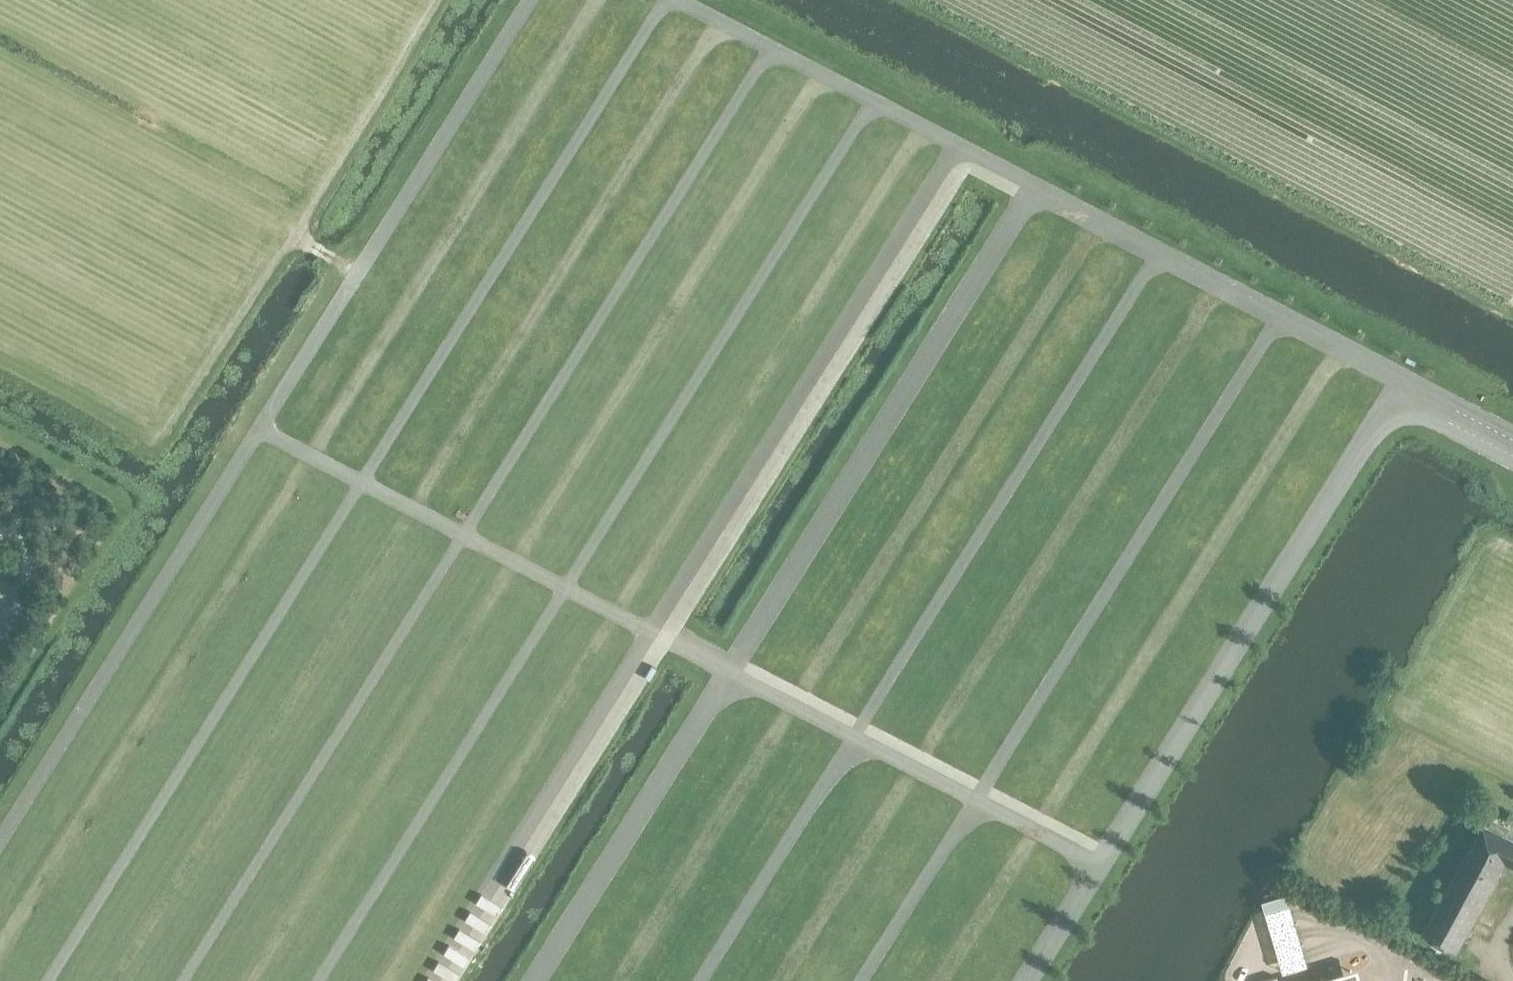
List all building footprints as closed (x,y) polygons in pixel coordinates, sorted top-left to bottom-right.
[(1420,934),(1457,954),(1469,933),(1489,944),(1512,899),(1512,833),(1511,832),(1512,828),(1512,824),(1493,813),(1489,820),(1488,820),(1485,825),(1482,823),(1434,910),(1420,934)] [(1291,903),(1288,892),(1263,900),(1266,911),(1291,903)] [(1319,980),(1360,980),(1357,970),(1319,980)]
